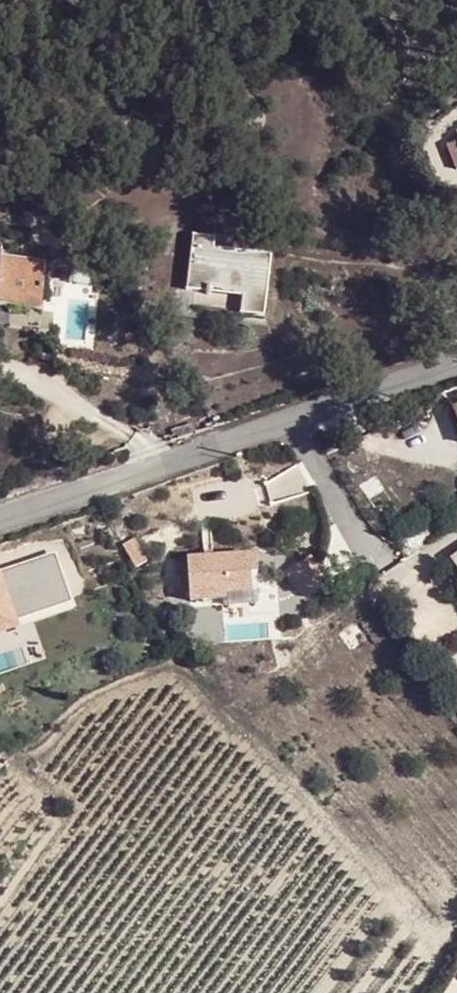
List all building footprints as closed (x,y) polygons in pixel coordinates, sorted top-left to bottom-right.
[(93,155),(101,144),(93,138),(85,150),(93,155)] [(447,145),(456,170),(456,141),(447,145)] [(52,159),(42,166),(46,173),(56,166),(52,159)] [(204,236),(194,235),(187,289),(243,296),(241,313),(265,316),(271,256),(214,249),(215,238),(204,236)] [(41,299),(45,261),(2,257),(3,248),(0,248),(0,296),(41,299)] [(41,299),(0,296),(0,306),(40,310),(41,299)] [(225,591),(251,589),(249,574),(256,573),(253,553),(187,559),(190,600),(223,598),(225,597),(225,591)] [(224,605),(252,603),(251,589),(225,591),(225,597),(223,598),(224,605)]
